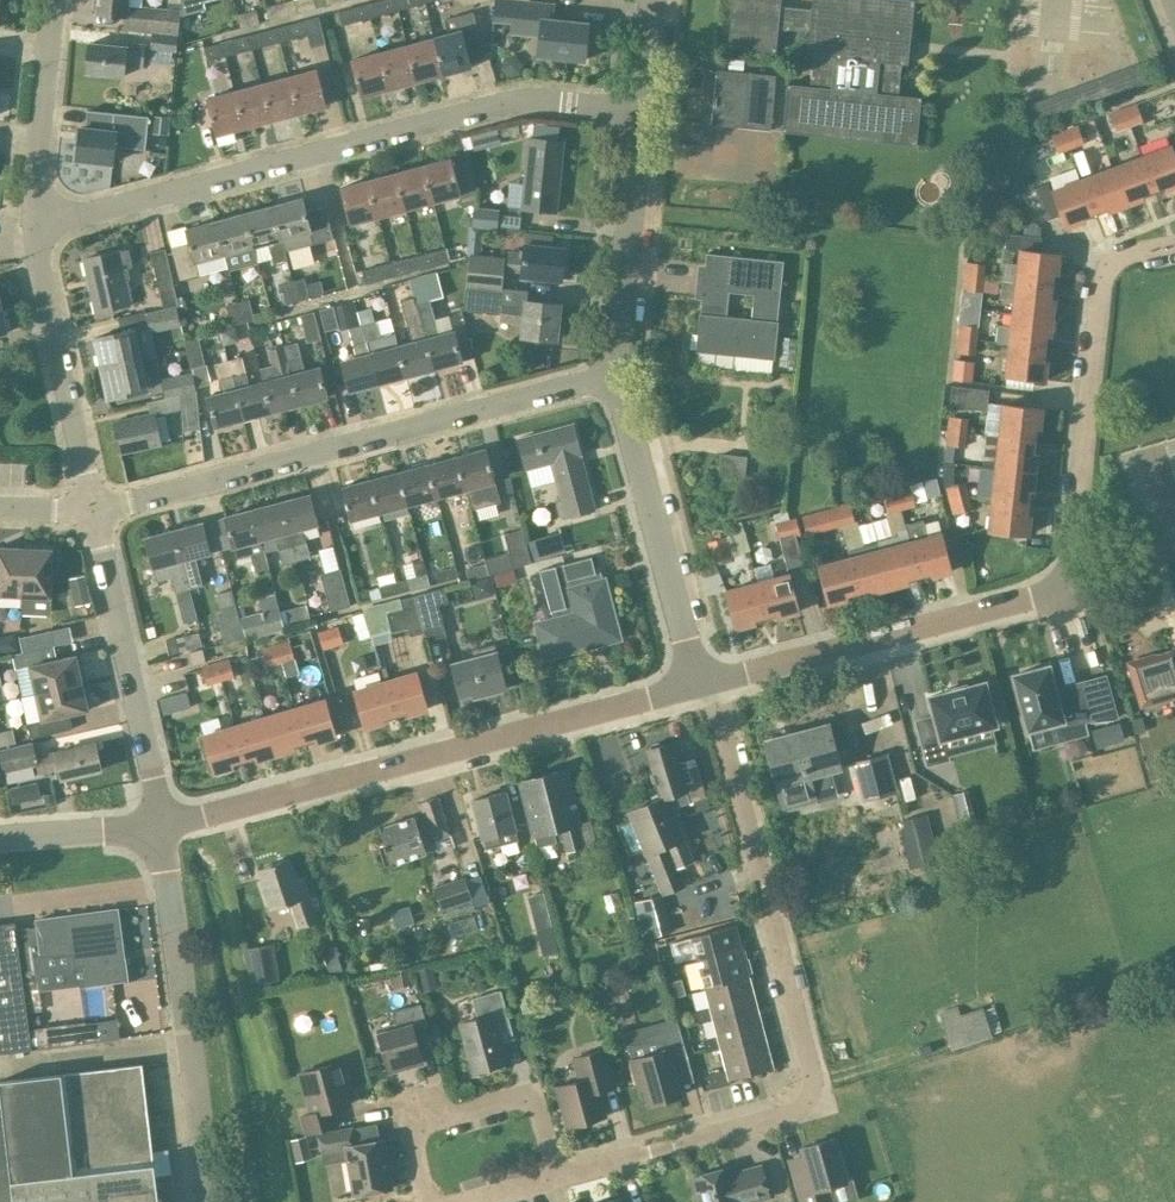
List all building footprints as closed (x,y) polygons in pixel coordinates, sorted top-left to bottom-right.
[(177,36),(180,10),(129,5),(129,0),(99,0),(98,13),(128,16),(126,30),(154,33),(177,36)] [(300,12),(318,7),(316,0),(299,0),(297,1),(300,12)] [(357,7),(360,21),(391,13),(388,0),(382,0),(366,4),(357,7)] [(391,13),(422,5),(421,0),(388,0),(391,13)] [(542,24),(538,56),(584,61),(589,23),(554,19),(556,5),(512,0),(496,0),(494,19),(542,24)] [(908,64),(915,0),(813,0),(812,9),(781,6),(781,0),(733,0),(728,47),(776,52),(779,28),(810,31),(807,55),(814,55),(811,86),(788,83),(783,129),(917,142),(922,96),(899,94),(902,63),(908,64)] [(271,20),(300,12),(297,1),(268,8),(271,20)] [(360,21),(357,7),(340,11),(344,25),(360,21)] [(258,10),(239,15),(242,27),(261,22),(258,10)] [(435,38),(444,75),(445,74),(472,67),(470,60),(485,56),(474,11),(445,19),(449,34),(435,38)] [(306,20),(288,24),(292,39),(309,35),(306,20)] [(277,28),(257,33),(261,48),(292,39),(288,24),(277,28)] [(176,52),(177,36),(154,33),(152,49),(176,52)] [(249,35),(226,41),(230,56),(261,48),(257,33),(249,35)] [(417,82),(444,75),(435,38),(407,45),(417,82)] [(230,56),(226,41),(205,47),(209,62),(226,57),(230,56)] [(146,45),(127,43),(127,47),(89,43),(86,73),(124,77),(126,62),(144,64),(146,45)] [(390,89),(417,82),(407,45),(380,53),(390,89)] [(361,96),(390,89),(380,53),(352,60),(361,96)] [(1140,65),(1019,110),(1026,129),(1147,83),(1140,65)] [(290,77),(299,113),(328,106),(318,69),(290,77)] [(712,125),(771,130),(776,76),(718,70),(712,125)] [(272,120),(299,113),(290,77),(262,84),(272,120)] [(245,128),(272,120),(262,84),(235,92),(245,128)] [(216,135),(245,128),(235,92),(207,99),(216,135)] [(1137,103),(1124,108),(1131,128),(1144,123),(1137,103)] [(1131,128),(1124,108),(1110,113),(1117,131),(1118,133),(1131,128)] [(112,165),(115,166),(118,141),(145,144),(147,121),(88,114),(86,130),(81,129),(77,161),(112,164),(112,165)] [(535,124),(535,136),(561,136),(562,125),(535,124)] [(1064,132),(1071,150),(1085,145),(1078,127),(1064,132)] [(1058,155),(1071,150),(1064,132),(1051,137),(1058,155)] [(471,137),(473,148),(474,150),(488,147),(484,133),(470,136),(471,137)] [(557,212),(565,141),(529,138),(522,209),(557,212)] [(1153,188),(1165,184),(1167,189),(1174,186),(1174,155),(1172,146),(1142,157),(1153,188)] [(1142,193),(1153,188),(1142,157),(1112,168),(1126,205),(1144,198),(1142,193)] [(423,165),(433,202),(461,194),(452,158),(423,165)] [(406,209),(433,202),(423,165),(396,173),(406,209)] [(1108,211),(1126,205),(1112,168),(1083,179),(1094,210),(1106,206),(1108,211)] [(379,216),(406,209),(396,173),(369,180),(379,216)] [(1082,214),(1094,210),(1083,179),(1053,190),(1066,227),(1085,220),(1082,214)] [(351,224),(379,216),(369,180),(341,187),(351,224)] [(274,205),(286,252),(313,245),(334,239),(325,206),(307,210),(303,197),(274,205)] [(274,205),(244,213),(253,246),(268,242),(275,266),(289,262),(286,252),(283,239),(274,205)] [(474,208),(472,228),(500,230),(501,211),(474,208)] [(215,221),(224,254),(228,267),(229,266),(230,269),(258,262),(253,246),(244,213),(215,221)] [(202,275),(228,268),(228,267),(224,254),(215,221),(185,229),(189,243),(171,247),(181,280),(202,275)] [(1005,262),(1003,280),(1050,285),(1051,272),(1057,273),(1059,254),(1040,252),(1042,236),(1007,232),(1005,248),(1020,250),(1019,264),(1005,262)] [(412,256),(410,257),(414,273),(441,266),(440,264),(436,250),(418,255),(415,242),(409,244),(412,256)] [(509,274),(522,275),(562,279),(565,249),(525,245),(524,256),(511,254),(509,274)] [(179,305),(166,249),(151,252),(165,309),(179,305)] [(133,267),(129,250),(119,252),(118,251),(85,259),(98,315),(114,311),(113,307),(130,303),(124,280),(131,279),(128,268),(133,267)] [(774,357),(784,261),(707,253),(697,349),(774,357)] [(467,284),(467,285),(504,289),(504,288),(507,258),(470,254),(467,284)] [(390,262),(384,264),(388,280),(414,273),(410,257),(390,262)] [(968,262),(966,276),(983,278),(984,264),(968,262)] [(388,280),(384,264),(363,269),(368,285),(388,280)] [(417,303),(434,369),(462,361),(454,331),(440,334),(430,300),(444,296),(438,271),(409,279),(414,296),(416,304),(417,303)] [(983,278),(966,276),(965,291),(981,292),(983,278)] [(306,279),(294,281),(299,301),(311,298),(306,279)] [(1015,299),(1013,313),(1052,317),(1054,298),(1048,298),(1050,285),(1003,280),(1001,298),(1015,299)] [(299,301),(294,281),(283,284),(287,304),(299,301)] [(504,289),(467,285),(464,311),(502,315),(501,323),(523,325),(522,336),(557,340),(561,305),(526,301),(527,290),(504,288),(504,289)] [(416,304),(414,296),(402,300),(414,341),(398,345),(406,376),(434,369),(417,303),(416,304)] [(250,300),(238,303),(243,322),(255,319),(250,300)] [(243,322),(238,303),(226,306),(231,325),(243,322)] [(334,306),(320,309),(326,331),(340,328),(334,306)] [(95,337),(101,368),(142,359),(157,355),(152,332),(181,326),(177,308),(121,320),(123,331),(95,337)] [(315,311),(301,314),(308,344),(322,340),(315,311)] [(997,342),(1010,344),(1043,348),(1044,335),(1050,336),(1052,317),(1013,313),(1012,326),(998,325),(997,342)] [(363,324),(379,383),(406,376),(398,345),(395,332),(381,336),(377,321),(363,324)] [(379,383),(363,324),(348,328),(356,357),(342,360),(350,391),(377,384),(379,383)] [(959,325),(957,339),(977,341),(978,327),(959,325)] [(239,343),(235,329),(221,333),(225,347),(239,343)] [(191,367),(192,367),(206,364),(199,336),(185,339),(191,367)] [(977,341),(957,339),(956,353),(975,355),(977,341)] [(297,341),(283,345),(299,405),(328,397),(320,367),(305,371),(297,341)] [(1042,360),(1043,348),(1010,344),(1007,376),(1045,380),(1048,360),(1042,360)] [(272,412),(299,405),(283,345),(269,349),(273,364),(259,368),(263,381),(272,412)] [(142,359),(101,368),(108,398),(148,389),(145,374),(160,370),(157,355),(142,359)] [(272,412),(263,381),(250,385),(242,357),(228,361),(244,419),(272,412)] [(228,361),(228,360),(214,364),(222,392),(207,396),(216,427),(244,419),(228,361)] [(975,363),(955,361),(953,380),(973,383),(975,363)] [(162,380),(165,397),(183,394),(197,391),(197,390),(194,373),(162,380)] [(987,410),(989,389),(953,386),(950,406),(987,410)] [(197,391),(183,394),(183,409),(184,431),(199,430),(197,391)] [(161,444),(155,415),(164,413),(161,398),(152,400),(154,413),(114,422),(121,453),(161,444)] [(1000,436),(1033,440),(1034,427),(1040,428),(1042,409),(1004,404),(1000,436)] [(952,418),(950,432),(967,433),(968,420),(952,418)] [(564,426),(563,422),(552,425),(553,429),(518,439),(527,469),(552,462),(567,518),(595,510),(580,455),(583,454),(575,424),(564,426)] [(967,433),(950,432),(948,446),(965,448),(967,434),(967,433)] [(1031,452),(1033,440),(1000,436),(996,467),(1035,472),(1037,453),(1031,452)] [(457,456),(466,490),(471,508),(501,500),(486,448),(457,456)] [(746,456),(721,454),(720,473),(744,476),(746,456)] [(438,497),(466,490),(457,456),(428,464),(438,497)] [(409,505),(438,497),(428,464),(400,472),(409,505)] [(1033,490),(1035,472),(996,467),(993,499),(1026,502),(1027,489),(1033,490)] [(380,513),(409,505),(400,472),(371,479),(380,513)] [(351,521),(380,513),(371,479),(342,487),(351,521)] [(936,480),(921,484),(925,501),(940,497),(936,480)] [(950,501),(968,496),(964,482),(947,486),(950,501)] [(912,490),(898,494),(903,511),(917,508),(912,490)] [(282,501),(281,501),(289,532),(297,561),(310,558),(302,529),(318,525),(310,494),(282,501)] [(903,511),(898,494),(883,497),(888,515),(902,511),(903,511)] [(968,496),(950,501),(954,515),(971,510),(968,496)] [(1024,514),(1026,502),(993,499),(989,530),(1028,535),(1030,515),(1024,514)] [(284,565),(297,561),(281,501),(254,509),(262,540),(276,536),(284,565)] [(851,503),(836,506),(842,527),(856,523),(851,503)] [(842,527),(836,506),(802,516),(807,536),(842,527)] [(262,540),(254,509),(225,516),(237,559),(253,555),(257,572),(269,569),(262,540)] [(797,518),(776,524),(788,570),(802,566),(795,538),(801,536),(797,518)] [(909,534),(919,573),(920,573),(932,570),(934,575),(951,571),(942,534),(929,537),(924,520),(907,524),(909,534)] [(202,523),(174,530),(182,560),(190,592),(204,588),(195,557),(210,553),(202,523)] [(486,560),(487,564),(490,576),(532,564),(522,529),(504,534),(510,553),(486,560)] [(182,560),(174,530),(146,537),(154,568),(158,584),(174,580),(186,626),(198,623),(190,592),(182,560)] [(547,536),(553,556),(566,552),(560,532),(547,536)] [(879,542),(878,542),(890,587),(909,582),(907,576),(919,573),(909,534),(879,542)] [(733,557),(727,538),(709,543),(715,562),(733,557)] [(851,558),(850,558),(858,589),(871,586),(873,592),(890,587),(878,542),(862,546),(863,547),(849,551),(851,558)] [(25,548),(0,547),(0,595),(23,596),(25,548)] [(53,549),(25,548),(23,596),(22,611),(50,612),(53,549)] [(598,581),(592,557),(541,570),(553,619),(537,623),(546,658),(587,647),(586,644),(605,639),(606,642),(621,638),(605,579),(598,581)] [(858,589),(850,558),(819,566),(829,603),(848,598),(847,592),(858,589)] [(424,559),(404,565),(411,591),(431,585),(424,559)] [(754,567),(758,582),(767,613),(779,610),(781,616),(800,611),(789,574),(775,577),(771,563),(754,567)] [(490,576),(487,564),(467,569),(471,581),(490,576)] [(440,583),(459,577),(456,566),(437,572),(440,583)] [(323,576),(333,612),(353,607),(343,570),(323,576)] [(504,572),(495,575),(498,587),(507,584),(504,572)] [(70,579),(73,591),(88,587),(85,576),(70,579)] [(382,598),(402,593),(399,581),(379,587),(382,598)] [(754,617),(767,613),(758,582),(727,590),(737,628),(756,623),(754,617)] [(426,633),(426,634),(427,634),(429,642),(449,637),(441,607),(451,605),(446,588),(416,596),(426,633)] [(246,637),(241,620),(233,590),(218,594),(224,617),(218,619),(225,642),(246,637)] [(410,637),(426,633),(416,596),(416,595),(401,599),(400,598),(363,608),(368,629),(389,624),(392,633),(408,629),(410,637)] [(281,609),(241,620),(246,637),(247,641),(287,630),(285,626),(282,614),(281,609)] [(282,614),(285,626),(302,622),(299,610),(282,614)] [(340,626),(319,633),(325,651),(345,644),(340,626)] [(277,644),(283,665),(317,656),(309,630),(289,636),(290,640),(277,644)] [(23,652),(54,645),(51,631),(20,637),(23,652)] [(166,641),(170,655),(204,646),(200,632),(166,641)] [(269,669),(283,665),(277,644),(263,648),(269,669)] [(496,652),(494,644),(475,650),(476,657),(453,663),(461,695),(474,692),(475,697),(507,688),(497,652),(496,652)] [(36,693),(82,682),(76,655),(57,659),(54,645),(23,652),(12,654),(16,669),(30,666),(36,693)] [(189,652),(193,665),(207,661),(203,648),(189,652)] [(1153,659),(1150,656),(1130,662),(1142,705),(1174,695),(1174,653),(1153,659)] [(216,665),(221,683),(235,678),(230,660),(216,665)] [(207,687),(221,683),(216,665),(201,669),(207,687)] [(1050,665),(1014,675),(1029,730),(1062,721),(1064,726),(1096,717),(1088,688),(1066,693),(1067,697),(1059,699),(1050,665)] [(386,681),(395,712),(408,708),(409,714),(427,709),(416,672),(386,681)] [(383,716),(395,712),(386,681),(356,690),(366,727),(385,721),(383,716)] [(82,682),(36,693),(42,720),(28,723),(31,738),(73,728),(69,714),(89,710),(82,682)] [(985,682),(965,687),(965,686),(949,690),(950,691),(930,696),(936,716),(917,720),(928,764),(948,759),(943,738),(997,724),(985,682)] [(177,712),(172,697),(158,701),(163,716),(177,712)] [(294,708),(304,739),(316,735),(318,742),(336,737),(325,699),(294,708)] [(292,743),(304,739),(294,708),(264,717),(276,755),(294,749),(292,743)] [(276,755),(264,717),(234,726),(244,757),(256,753),(258,760),(276,755)] [(1136,735),(1147,732),(1143,721),(1133,724),(1136,735)] [(1098,746),(1124,739),(1119,723),(1093,731),(1098,746)] [(828,724),(766,740),(782,797),(812,789),(809,776),(828,771),(840,768),(828,724)] [(231,760),(244,757),(234,726),(204,735),(215,773),(233,767),(231,760)] [(18,743),(16,729),(0,731),(0,745),(18,743)] [(667,795),(672,807),(706,797),(702,781),(686,785),(672,741),(662,744),(659,742),(653,744),(651,748),(647,749),(662,797),(667,795)] [(42,776),(61,771),(62,779),(102,769),(96,743),(37,757),(34,744),(0,752),(6,774),(40,766),(42,776)] [(887,756),(852,765),(862,803),(897,794),(887,756)] [(557,843),(554,830),(563,827),(569,850),(586,846),(567,768),(520,780),(534,835),(536,834),(539,847),(557,843)] [(13,803),(28,800),(26,791),(24,784),(10,787),(13,803)] [(45,798),(55,796),(53,788),(43,790),(45,798)] [(507,791),(473,800),(486,849),(520,841),(507,791)] [(415,817),(380,828),(384,841),(379,843),(387,865),(391,864),(438,849),(434,839),(452,833),(440,796),(419,803),(425,820),(417,822),(415,817)] [(666,796),(662,797),(629,811),(664,895),(687,886),(679,867),(694,861),(685,839),(671,807),(666,796)] [(709,807),(706,797),(693,801),(697,811),(709,807)] [(963,836),(974,833),(967,808),(957,810),(963,836)] [(898,822),(911,872),(939,865),(926,815),(898,822)] [(298,879),(291,858),(258,869),(272,910),(292,903),(300,927),(318,921),(304,877),(298,879)] [(437,890),(444,912),(475,901),(467,880),(437,890)] [(554,927),(545,894),(529,898),(538,931),(554,927)] [(664,933),(697,917),(690,902),(657,918),(664,933)] [(152,978),(148,905),(127,906),(131,979),(152,978)] [(127,979),(118,909),(37,920),(42,955),(74,951),(77,977),(88,975),(89,984),(127,979)] [(16,922),(0,924),(0,1054),(33,1050),(30,1031),(24,984),(39,982),(31,928),(17,930),(16,922)] [(697,955),(741,944),(736,925),(671,942),(676,962),(698,956),(697,955)] [(698,956),(706,987),(749,976),(749,973),(753,972),(749,958),(745,959),(741,944),(697,955),(698,956)] [(274,945),(249,949),(256,987),(281,983),(274,945)] [(330,975),(343,971),(337,952),(324,957),(330,975)] [(423,992),(439,987),(433,967),(418,971),(423,992)] [(410,968),(392,973),(396,990),(414,986),(410,968)] [(714,1017),(757,1006),(749,976),(706,987),(706,990),(711,1006),(696,1010),(700,1022),(714,1019),(714,1017)] [(473,998),(479,1019),(461,1024),(474,1071),(507,1062),(499,1033),(512,1030),(501,990),(473,998)] [(390,1072),(424,1063),(418,1044),(431,1041),(421,1003),(392,1011),(396,1025),(378,1030),(390,1072)] [(722,1048),(765,1036),(757,1006),(714,1017),(714,1019),(718,1035),(703,1039),(707,1052),(722,1048)] [(960,1019),(957,1009),(942,1013),(953,1047),(991,1036),(983,1012),(960,1019)] [(41,1020),(31,1021),(32,1029),(42,1028),(41,1020)] [(89,1043),(86,1024),(30,1031),(33,1050),(89,1043)] [(681,1095),(678,1086),(695,1081),(680,1029),(645,1038),(650,1054),(633,1059),(641,1089),(646,1087),(651,1104),(681,1095)] [(722,1048),(727,1069),(708,1074),(712,1088),(732,1083),(731,1079),(773,1068),(765,1036),(722,1048)] [(569,1126),(606,1116),(599,1091),(615,1086),(605,1049),(579,1057),(585,1079),(558,1087),(569,1126)] [(307,1134),(338,1125),(333,1109),(349,1104),(344,1084),(349,1083),(343,1061),(301,1073),(313,1112),(302,1115),(307,1134)] [(155,1164),(142,1064),(60,1074),(0,1082),(0,1086),(0,1201),(159,1201),(155,1164)] [(356,1145),(353,1128),(320,1134),(323,1153),(347,1149),(355,1194),(392,1188),(389,1169),(384,1140),(356,1145)] [(291,1140),(295,1158),(311,1154),(307,1136),(291,1140)] [(834,1201),(830,1186),(848,1181),(836,1137),(802,1147),(805,1156),(790,1160),(802,1201),(833,1201),(834,1201)] [(762,1170),(761,1166),(735,1174),(732,1166),(695,1177),(702,1201),(747,1201),(769,1196),(762,1170)]
